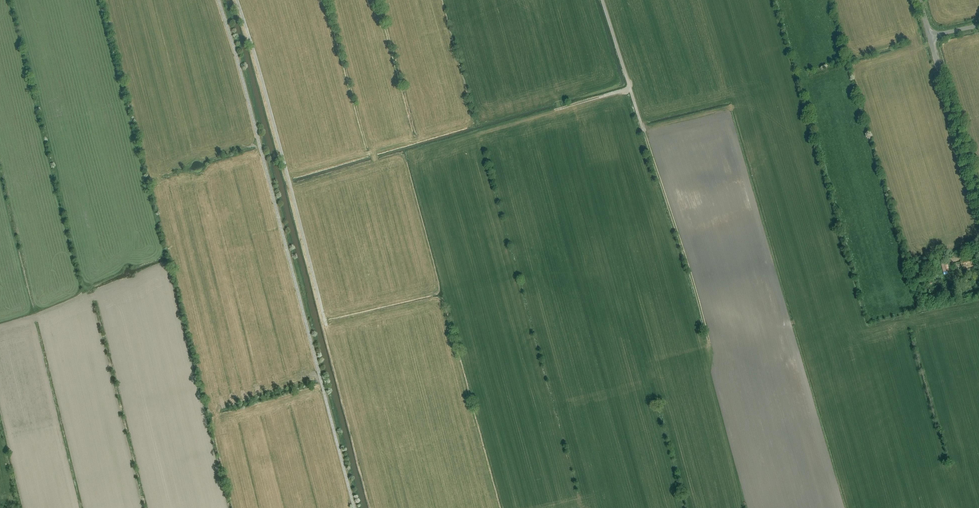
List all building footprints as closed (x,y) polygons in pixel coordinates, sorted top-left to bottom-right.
[(966,260),(966,259),(960,260),(962,269),(969,267),(969,268),(976,266),(974,259),(969,260),(968,259),(966,260)] [(944,275),(948,274),(947,271),(949,271),(948,267),(952,266),(951,260),(941,263),(944,275)]
